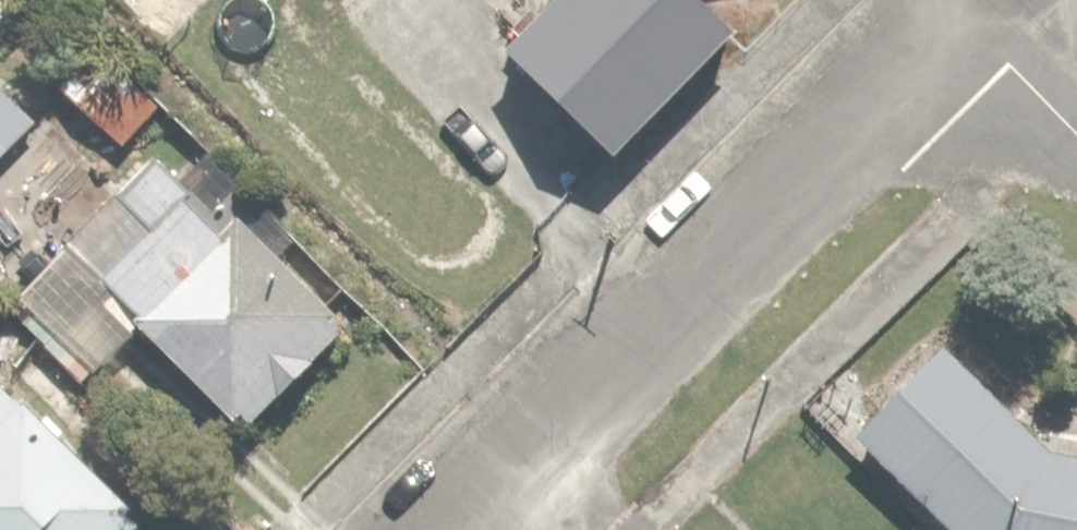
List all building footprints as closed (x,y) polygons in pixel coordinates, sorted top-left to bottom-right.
[(745,0),(544,0),(510,34),(629,154),(765,20),(745,0)] [(103,42),(61,87),(121,143),(163,99),(103,42)] [(161,138),(66,235),(254,420),(350,322),(161,138)] [(855,423),(959,529),(1076,529),(1076,380),(1032,422),(951,334),(855,423)] [(151,517),(31,393),(19,404),(0,385),(0,529),(137,529),(151,517)]
